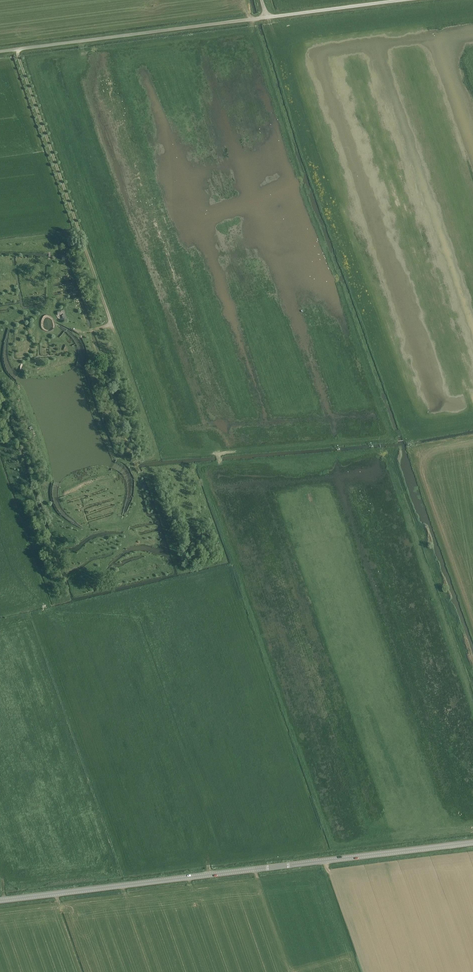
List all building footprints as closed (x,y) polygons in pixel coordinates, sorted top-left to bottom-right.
[(66,319),(64,310),(57,312),(58,315),(63,314),(63,315),(62,316),(63,320),(66,319)]
